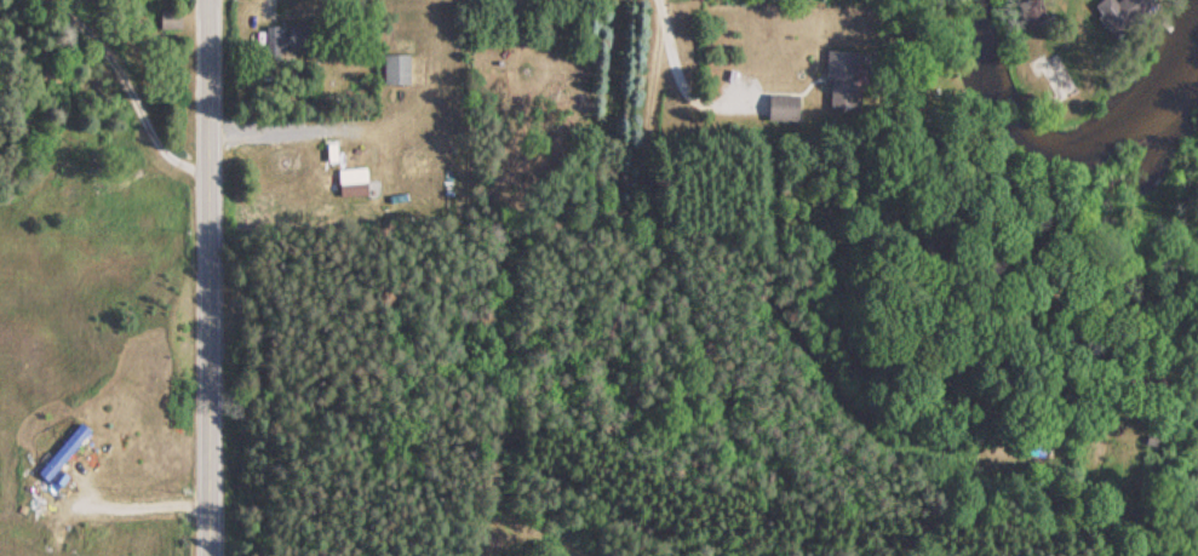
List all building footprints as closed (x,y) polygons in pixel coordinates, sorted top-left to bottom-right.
[(1151,5),(1147,0),(1117,0),(1114,2),(1112,0),(1097,0),(1088,8),(1113,37),(1151,5)] [(264,25),(264,56),(308,56),(308,25),(264,25)] [(853,108),(853,50),(824,50),(824,108),(853,108)] [(381,84),(406,84),(406,54),(381,54),(381,84)] [(795,121),(795,94),(765,94),(765,121),(795,121)] [(363,191),(362,170),(342,171),(342,191),(363,191)] [(33,472),(44,481),(87,432),(75,422),(33,472)]
